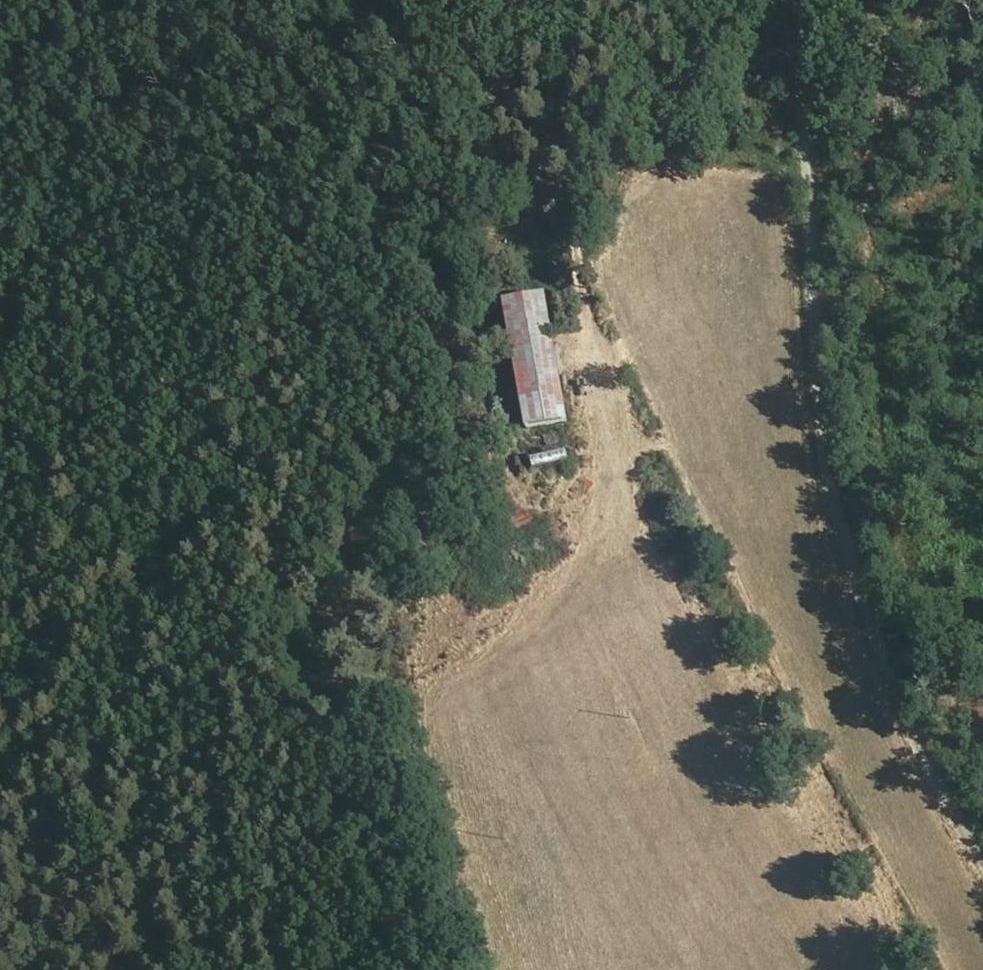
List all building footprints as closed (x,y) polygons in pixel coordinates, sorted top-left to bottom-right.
[(546,298),(500,306),(522,430),(568,422),(546,298)]
